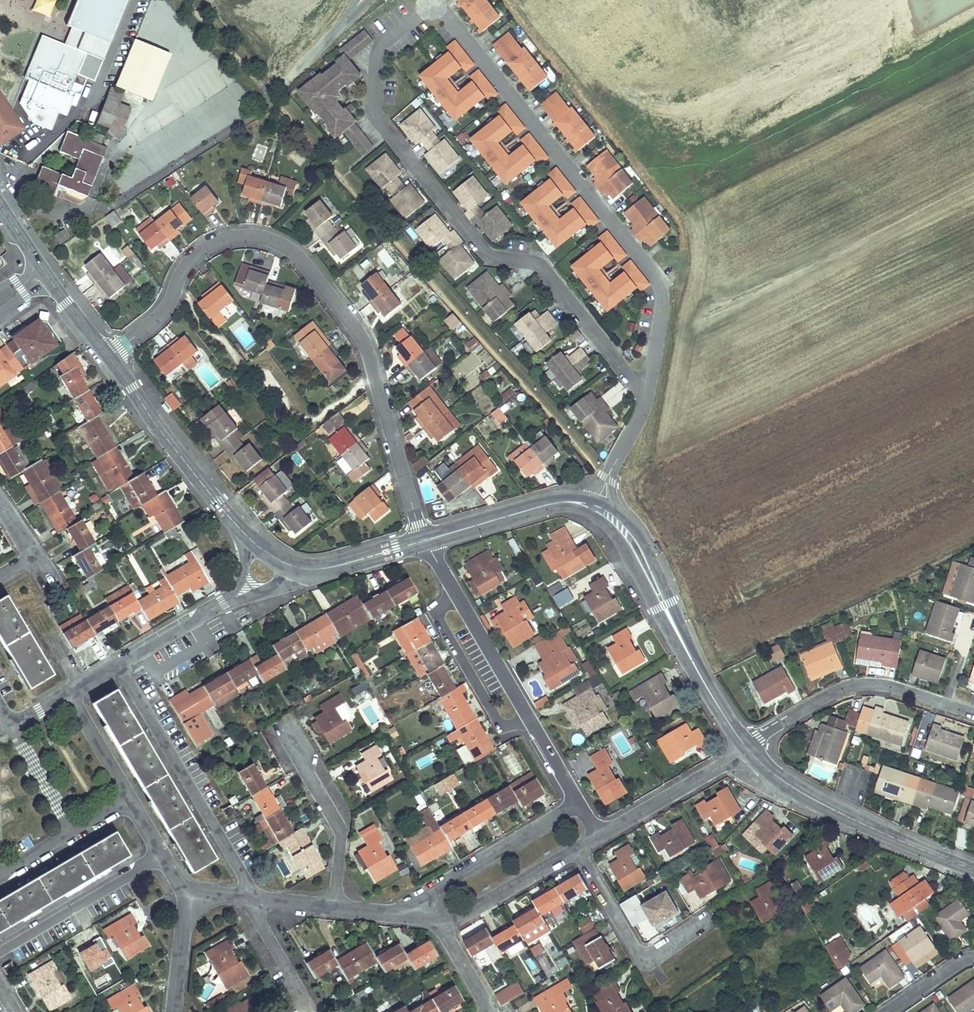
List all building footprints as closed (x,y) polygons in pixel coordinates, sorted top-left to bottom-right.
[(48,18),(56,0),(35,0),(30,11),(48,18)] [(486,0),(462,0),(463,1),(460,3),(483,32),(500,18),(486,0)] [(347,61),(372,41),(364,30),(339,50),(344,57),(347,61)] [(74,40),(69,33),(65,44),(71,47),(74,40)] [(548,78),(525,49),(523,50),(509,33),(497,44),(511,60),(510,60),(508,62),(508,63),(531,91),(548,78)] [(151,101),(170,54),(133,40),(115,87),(151,101)] [(466,72),(474,66),(472,64),(455,42),(454,41),(446,48),(450,53),(462,69),(465,73),(466,72)] [(511,60),(497,44),(494,46),(508,63),(508,62),(510,60),(511,60)] [(485,97),(472,82),(461,91),(450,78),(462,69),(450,53),(421,76),(456,120),(485,97)] [(341,112),(328,95),(344,82),(347,86),(351,91),(357,86),(353,81),(360,77),(347,61),(344,57),(337,64),(341,69),(336,72),(334,70),(333,70),(328,74),(329,77),(326,80),(322,75),(304,90),(307,94),(302,98),(317,116),(321,112),(324,117),(322,118),(327,125),(330,123),(332,126),(328,130),(335,139),(344,132),(355,123),(357,122),(351,115),(355,111),(350,105),(344,110),(341,112)] [(341,69),(337,64),(332,67),(334,70),(336,72),(341,69)] [(497,94),(478,70),(469,78),(472,82),(485,97),(488,101),(489,101),(497,94)] [(338,102),(339,91),(347,86),(344,82),(328,95),(341,112),(344,110),(338,102)] [(3,106),(4,105),(7,109),(6,110),(15,122),(18,120),(24,128),(28,125),(0,86),(0,102),(3,106)] [(119,104),(123,94),(114,90),(111,89),(107,99),(119,104)] [(307,94),(304,90),(299,94),(302,98),(307,94)] [(596,138),(572,108),(571,110),(557,92),(544,103),(558,121),(556,122),(555,123),(578,152),(596,138)] [(124,128),(131,109),(119,104),(107,99),(97,123),(109,128),(108,131),(119,141),(128,132),(124,128)] [(24,128),(18,120),(15,122),(6,110),(7,109),(4,105),(3,106),(0,102),(0,143),(1,144),(24,128)] [(558,121),(544,103),(541,105),(555,123),(556,122),(558,121)] [(525,129),(505,104),(497,112),(500,116),(512,132),(516,136),(525,129)] [(435,129),(420,110),(400,125),(416,145),(421,141),(426,147),(436,139),(431,133),(435,129)] [(536,161),(524,146),(512,156),(507,150),(505,146),(501,141),(512,132),(500,116),(471,139),(507,184),(536,161)] [(363,156),(374,147),(355,123),(344,132),(363,156)] [(87,196),(107,148),(68,132),(60,152),(79,159),(71,178),(42,167),(35,187),(54,194),(59,185),(87,196)] [(102,144),(105,137),(93,132),(90,139),(102,144)] [(549,159),(529,134),(520,141),(524,146),(536,161),(540,166),(540,165),(548,159),(549,159)] [(460,160),(445,141),(440,144),(436,139),(426,147),(430,153),(426,156),(441,176),(460,160)] [(633,184),(607,151),(588,167),(596,178),(599,181),(596,183),(595,184),(604,195),(605,194),(608,192),(610,195),(614,200),(633,184)] [(401,184),(396,178),(401,174),(385,155),(366,171),(381,190),(386,186),(390,192),(401,184)] [(261,205),(268,182),(251,176),(252,171),(243,168),(238,182),(246,185),(243,195),(252,198),(251,201),(261,205)] [(576,193),(557,169),(556,169),(548,175),(547,176),(551,181),(563,196),(567,200),(575,193),(576,193)] [(298,182),(282,177),(281,177),(279,185),(286,188),(286,187),(288,183),(289,183),(297,185),(298,182)] [(489,198),(474,179),(455,194),(470,213),(466,216),(470,221),(481,212),(477,207),(489,198)] [(555,210),(552,205),(553,205),(563,196),(551,181),(522,204),(557,247),(586,224),(574,209),(562,219),(558,213),(555,210)] [(281,207),(286,193),(294,195),(297,185),(289,183),(288,183),(286,187),(286,188),(279,185),(268,182),(261,205),(271,208),(272,204),(281,207)] [(425,204),(410,185),(405,189),(401,184),(390,192),(394,197),(390,200),(406,220),(425,204)] [(219,202),(207,186),(191,199),(206,218),(215,211),(212,207),(219,202)] [(599,222),(579,197),(579,198),(571,204),(570,205),(574,209),(586,224),(590,229),(599,222)] [(670,229),(644,197),(625,213),(634,224),(636,227),(633,229),(632,230),(641,242),(643,241),(645,239),(646,238),(648,241),(651,245),(670,229)] [(329,220),(333,216),(321,200),(306,213),(312,221),(309,223),(321,238),(335,228),(329,220)] [(179,235),(176,232),(192,219),(180,204),(172,210),(156,223),(171,241),(179,235)] [(494,244),(513,228),(498,209),(486,218),(481,212),(470,221),(476,227),(479,225),(494,244)] [(122,222),(115,211),(106,217),(114,228),(122,222)] [(449,235),(434,216),(416,231),(431,250),(443,240),(447,246),(458,238),(453,232),(449,235)] [(156,223),(153,218),(137,230),(141,235),(156,223)] [(171,241),(156,223),(141,235),(153,250),(161,245),(163,248),(171,241)] [(358,248),(346,232),(341,235),(335,228),(321,238),(333,255),(336,252),(342,260),(358,248)] [(68,239),(65,234),(66,233),(64,230),(55,236),(61,244),(68,239)] [(625,255),(607,232),(606,231),(598,239),(601,242),(613,258),(616,262),(625,255)] [(474,265),(459,247),(462,244),(458,238),(447,246),(452,252),(439,261),(455,280),(474,265)] [(636,287),(624,272),(612,281),(608,276),(605,272),(601,267),(602,267),(613,258),(601,242),(572,266),(607,310),(636,287)] [(168,258),(178,255),(175,245),(165,248),(168,258)] [(135,255),(129,247),(123,251),(129,259),(135,255)] [(114,271),(102,255),(86,266),(92,274),(89,277),(95,285),(114,271)] [(132,264),(139,259),(135,255),(129,259),(128,260),(132,264)] [(648,284),(649,284),(629,260),(620,267),(621,267),(624,272),(636,287),(637,287),(640,291),(648,284)] [(271,273),(263,270),(243,263),(236,285),(245,288),(244,289),(264,295),(268,280),(271,273)] [(132,281),(120,266),(114,271),(126,286),(132,281)] [(111,298),(126,286),(114,271),(95,285),(102,293),(105,291),(111,298)] [(371,303),(390,289),(384,282),(389,278),(383,271),(378,275),(378,273),(362,285),(368,292),(365,295),(371,303)] [(506,293),(501,286),(497,289),(487,275),(467,290),(483,311),(506,293)] [(285,290),(276,287),(278,284),(268,280),(264,295),(261,303),(280,310),(288,313),(296,290),(286,287),(285,290)] [(227,307),(235,301),(231,296),(220,283),(205,295),(207,298),(199,304),(211,320),(220,313),(227,307)] [(402,305),(390,289),(371,303),(378,311),(381,309),(387,317),(402,305)] [(513,309),(507,301),(510,298),(506,293),(483,311),(494,324),(513,309)] [(226,321),(220,313),(211,320),(212,320),(218,327),(226,321)] [(452,331),(461,324),(453,313),(444,320),(452,331)] [(526,341),(552,321),(546,314),(537,321),(535,324),(533,321),(529,315),(515,326),(526,341)] [(22,369),(61,342),(47,322),(39,320),(38,321),(28,328),(21,332),(13,338),(15,341),(7,346),(22,369)] [(537,355),(551,344),(547,339),(545,337),(545,336),(548,334),(557,327),(552,321),(526,341),(537,355)] [(325,337),(314,322),(314,323),(311,325),(322,339),(325,337)] [(627,332),(635,333),(636,324),(628,323),(627,332)] [(313,360),(332,345),(325,337),(322,339),(311,325),(310,324),(297,334),(303,342),(301,343),(313,360)] [(425,352),(412,336),(411,337),(406,330),(396,337),(402,345),(397,348),(403,356),(399,359),(406,367),(425,352)] [(272,340),(268,335),(264,338),(268,344),(270,342),(272,340)] [(199,352),(186,336),(179,342),(176,339),(168,345),(183,364),(184,363),(192,357),(199,352)] [(481,346),(475,339),(466,347),(472,353),(481,346)] [(641,355),(645,345),(639,342),(635,352),(641,355)] [(451,344),(446,348),(453,359),(458,355),(451,344)] [(167,376),(183,364),(168,345),(160,352),(163,355),(155,361),(167,376)] [(347,371),(335,355),(338,353),(332,345),(313,360),(331,383),(347,371)] [(7,346),(0,351),(0,386),(15,375),(14,374),(22,369),(7,346)] [(443,363),(431,348),(425,352),(437,368),(443,363)] [(437,368),(425,352),(406,367),(412,376),(416,373),(422,380),(437,368)] [(584,359),(579,353),(579,352),(575,355),(581,361),(583,359),(584,359)] [(555,382),(581,361),(575,355),(567,362),(564,365),(561,362),(558,357),(543,368),(555,382)] [(197,364),(192,357),(184,363),(183,364),(188,371),(197,364)] [(589,367),(584,359),(583,359),(581,361),(587,369),(589,367)] [(566,396),(580,386),(577,381),(574,378),(578,376),(587,369),(581,361),(555,382),(566,396)] [(89,390),(75,367),(60,376),(73,399),(89,390)] [(484,380),(491,375),(488,370),(481,376),(484,380)] [(241,389),(233,379),(227,383),(235,393),(241,389)] [(449,410),(430,386),(409,403),(421,418),(418,421),(424,429),(443,415),(448,410),(449,410)] [(504,403),(515,394),(511,389),(500,398),(504,403)] [(606,405),(601,399),(597,403),(586,389),(567,405),(582,424),(606,405)] [(102,413),(89,390),(73,399),(86,422),(94,418),(98,415),(102,413)] [(181,406),(172,395),(166,399),(175,411),(181,406)] [(172,411),(167,404),(166,403),(163,405),(169,413),(172,411)] [(245,436),(220,405),(219,406),(217,408),(201,420),(208,428),(211,426),(217,433),(214,435),(226,451),(240,440),(245,436)] [(618,429),(607,414),(611,411),(606,405),(582,424),(598,444),(618,429)] [(504,415),(499,409),(493,414),(498,420),(504,415)] [(461,425),(449,410),(448,410),(443,415),(455,430),(461,426),(461,425)] [(361,440),(354,432),(351,434),(351,435),(345,427),(348,425),(339,413),(323,426),(332,438),(330,440),(342,455),(361,440)] [(108,432),(98,415),(94,418),(104,435),(104,434),(108,432)] [(439,442),(455,430),(443,415),(424,429),(431,437),(434,435),(439,442)] [(116,446),(108,432),(104,434),(104,435),(94,418),(86,422),(78,427),(97,458),(112,449),(116,446)] [(354,432),(348,425),(345,427),(351,435),(351,434),(354,432)] [(217,433),(211,426),(208,428),(214,435),(217,433)] [(0,427),(0,453),(12,446),(0,427)] [(48,438),(44,431),(39,434),(43,441),(48,438)] [(559,453),(547,437),(531,449),(546,468),(554,461),(552,458),(559,453)] [(263,460),(251,444),(246,448),(240,440),(226,451),(239,467),(242,464),(248,472),(263,460)] [(299,452),(308,445),(305,440),(295,448),(299,452)] [(370,459),(364,451),(367,449),(361,440),(342,455),(354,471),(351,473),(358,481),(371,470),(366,463),(370,459)] [(531,449),(527,444),(509,457),(509,458),(514,463),(516,461),(531,449)] [(29,464),(18,446),(13,449),(12,446),(0,453),(0,461),(11,478),(22,472),(26,469),(24,467),(29,464)] [(126,464),(117,447),(116,446),(112,449),(122,466),(126,464)] [(460,470),(475,458),(483,451),(479,446),(456,464),(460,470)] [(135,478),(126,464),(122,466),(112,449),(97,458),(98,460),(92,464),(108,491),(113,488),(114,490),(120,487),(135,478)] [(546,468),(531,449),(516,461),(528,477),(535,471),(538,474),(546,468)] [(498,470),(483,451),(475,458),(460,470),(475,489),(483,482),(480,479),(487,474),(490,477),(498,470)] [(427,456),(413,466),(416,475),(429,464),(427,456)] [(62,486),(47,461),(43,463),(41,460),(26,469),(22,472),(30,486),(34,484),(34,485),(43,500),(44,501),(60,491),(58,488),(62,486)] [(456,464),(455,464),(449,468),(444,463),(435,470),(445,482),(438,487),(449,501),(450,502),(456,498),(464,491),(467,495),(475,489),(460,470),(456,464)] [(276,476),(271,469),(270,468),(255,480),(255,481),(261,487),(275,476),(276,476)] [(284,495),(295,486),(283,470),(276,476),(275,476),(261,487),(267,496),(264,498),(276,514),(290,503),(284,495)] [(327,477),(323,472),(317,476),(320,480),(322,482),(327,477)] [(435,472),(429,476),(436,487),(443,482),(435,472)] [(141,505),(157,496),(152,488),(143,473),(135,478),(120,487),(133,510),(141,505)] [(358,481),(351,473),(351,474),(349,475),(355,484),(355,483),(358,481)] [(490,477),(487,474),(480,479),(483,482),(490,477)] [(164,492),(158,483),(158,482),(152,488),(157,496),(161,493),(163,492),(164,492)] [(43,500),(34,485),(34,484),(30,486),(31,487),(40,503),(44,501),(43,500)] [(383,503),(377,495),(380,493),(374,484),(355,499),(368,515),(383,503)] [(78,523),(60,491),(44,501),(40,503),(48,517),(52,515),(62,532),(67,529),(78,523)] [(175,508),(166,491),(165,491),(164,492),(163,492),(161,493),(171,510),(175,508)] [(96,493),(88,496),(93,511),(102,507),(96,493)] [(184,522),(175,508),(171,510),(161,493),(157,496),(141,505),(145,511),(150,508),(154,515),(156,520),(165,534),(178,526),(184,522)] [(350,504),(362,520),(368,515),(355,499),(350,504)] [(312,523),(300,507),(295,510),(290,503),(276,514),(288,529),(291,527),(297,535),(312,523)] [(154,515),(150,508),(145,511),(149,518),(154,515)] [(62,532),(52,515),(48,517),(58,534),(62,532)] [(95,543),(82,520),(78,523),(67,529),(80,552),(88,547),(95,543)] [(595,560),(587,546),(578,551),(578,552),(575,553),(570,544),(572,542),(573,542),(566,528),(552,536),(555,542),(560,549),(553,553),(551,554),(559,568),(565,578),(595,560)] [(521,551),(515,540),(509,543),(516,554),(521,551)] [(550,546),(549,546),(551,550),(544,554),(554,571),(559,568),(551,554),(553,553),(560,549),(555,542),(550,546)] [(578,551),(573,542),(572,542),(570,544),(575,553),(578,552),(578,551)] [(102,570),(88,547),(80,552),(73,556),(87,579),(90,577),(91,577),(102,570)] [(210,582),(192,551),(185,555),(189,562),(164,577),(165,578),(176,596),(189,588),(192,592),(210,582)] [(495,575),(489,563),(493,560),(489,552),(466,565),(471,573),(475,579),(483,594),(505,581),(500,572),(495,575)] [(502,571),(495,559),(493,560),(489,563),(495,575),(500,572),(502,571)] [(962,564),(954,562),(943,594),(951,596),(962,564)] [(973,597),(973,568),(972,568),(971,567),(962,564),(951,596),(961,600),(970,603),(972,604),(973,597)] [(95,587),(90,577),(87,579),(89,583),(83,586),(87,592),(95,587)] [(394,606),(418,592),(409,577),(386,591),(394,606)] [(160,608),(177,598),(176,596),(165,578),(159,582),(162,587),(155,591),(152,586),(146,589),(149,595),(137,602),(141,608),(148,621),(162,612),(160,609),(160,608)] [(483,594),(475,579),(474,580),(470,582),(478,597),(483,594)] [(622,609),(616,599),(611,602),(608,597),(610,596),(605,588),(608,586),(604,579),(591,586),(593,589),(595,593),(586,598),(594,613),(600,622),(622,609)] [(562,589),(559,584),(551,589),(554,594),(562,589)] [(141,608),(137,602),(128,587),(105,600),(109,607),(118,622),(141,608)] [(559,606),(573,597),(568,589),(554,597),(559,606)] [(371,620),(394,606),(386,591),(363,605),(371,620)] [(371,620),(363,605),(357,595),(343,604),(345,607),(327,618),(337,634),(340,638),(371,620)] [(6,596),(0,600),(0,639),(29,689),(53,675),(6,596)] [(534,635),(526,621),(530,619),(521,604),(520,605),(515,597),(502,605),(503,606),(507,612),(497,618),(507,634),(514,647),(534,635)] [(162,612),(180,603),(179,602),(177,598),(160,608),(160,609),(162,612)] [(950,632),(958,608),(938,601),(927,634),(952,643),(955,634),(950,632)] [(345,607),(343,604),(325,614),(327,618),(345,607)] [(118,622),(109,607),(86,620),(95,635),(118,622)] [(86,620),(82,614),(59,627),(63,634),(86,620)] [(331,637),(337,634),(327,618),(325,614),(312,622),(314,626),(298,636),(307,651),(313,648),(317,654),(335,643),(331,637)] [(430,641),(416,618),(404,625),(401,626),(415,650),(430,641)] [(507,634),(497,618),(492,621),(501,637),(502,637),(507,634)] [(72,649),(95,635),(86,620),(63,634),(72,649)] [(314,626),(312,622),(295,632),(297,636),(298,636),(314,626)] [(851,636),(846,624),(835,628),(840,641),(851,636)] [(568,626),(538,644),(543,652),(563,641),(561,637),(571,631),(568,626)] [(843,667),(833,644),(839,641),(832,626),(823,629),(828,641),(831,640),(832,642),(800,655),(809,675),(832,666),(834,670),(843,667)] [(645,660),(639,650),(634,653),(631,648),(633,647),(628,639),(632,637),(627,629),(614,637),(616,641),(619,645),(610,650),(618,664),(624,674),(645,660)] [(307,651),(298,636),(297,636),(295,632),(272,646),(277,654),(286,669),(302,659),(306,652),(307,651)] [(902,636),(903,634),(895,632),(893,640),(901,641),(902,641),(902,636)] [(898,668),(902,641),(901,641),(893,640),(861,634),(855,663),(881,667),(882,665),(898,668)] [(443,664),(430,641),(415,650),(429,673),(441,665),(443,664)] [(580,673),(574,664),(572,666),(571,666),(562,651),(567,649),(568,648),(563,641),(543,652),(547,659),(545,661),(552,674),(547,676),(545,678),(552,690),(580,673)] [(785,655),(778,645),(768,650),(774,660),(785,655)] [(567,649),(562,651),(571,666),(572,666),(574,664),(578,663),(569,647),(568,648),(567,649)] [(938,683),(946,659),(921,650),(912,675),(920,677),(921,675),(930,678),(929,680),(938,683)] [(263,683),(286,669),(277,654),(254,668),(258,674),(263,683)] [(245,682),(258,674),(254,668),(249,660),(226,673),(235,688),(237,692),(248,686),(245,682)] [(552,674),(545,661),(540,664),(547,676),(552,674)] [(370,677),(371,676),(366,667),(363,668),(362,665),(361,664),(356,667),(359,672),(364,680),(370,677)] [(455,689),(441,665),(429,673),(426,675),(440,698),(454,689),(455,689)] [(596,674),(591,666),(586,669),(591,677),(596,674)] [(834,670),(832,666),(809,675),(811,680),(812,680),(834,670)] [(795,690),(782,667),(752,683),(763,703),(786,690),(788,694),(795,690)] [(238,696),(234,689),(235,688),(226,673),(203,687),(212,701),(213,701),(217,708),(238,696)] [(669,697),(665,692),(667,691),(663,683),(666,682),(661,674),(631,692),(636,700),(639,698),(645,695),(653,708),(658,717),(679,705),(674,695),(669,697)] [(580,694),(601,684),(598,678),(577,687),(580,694)] [(365,682),(349,689),(353,697),(369,690),(365,682)] [(183,724),(215,706),(212,701),(203,687),(189,695),(189,696),(192,699),(174,709),(183,724)] [(467,705),(458,687),(457,687),(455,689),(454,689),(454,690),(464,707),(467,705)] [(476,719),(468,704),(467,705),(464,707),(454,690),(454,689),(440,698),(433,702),(444,721),(449,718),(457,730),(472,721),(473,721),(476,719)] [(608,722),(602,713),(607,710),(599,695),(596,697),(591,689),(579,697),(582,704),(573,709),(582,726),(587,734),(608,722)] [(183,803),(149,746),(116,690),(93,704),(106,726),(193,873),(216,859),(183,803)] [(192,699),(189,696),(189,695),(171,705),(174,709),(192,699)] [(330,742),(350,731),(337,706),(343,702),(339,695),(321,706),(325,712),(316,718),(318,721),(326,734),(330,742)] [(902,745),(909,724),(882,715),(884,709),(876,706),(875,711),(867,733),(902,745)] [(867,733),(875,711),(864,707),(864,708),(861,715),(856,729),(867,733)] [(856,729),(861,715),(849,711),(847,718),(849,719),(848,722),(847,725),(856,729)] [(836,764),(847,732),(845,732),(840,730),(844,720),(831,716),(828,726),(821,723),(819,731),(816,730),(807,754),(836,764)] [(844,720),(840,730),(845,732),(847,725),(848,722),(849,719),(847,718),(846,721),(844,720)] [(486,736),(476,719),(473,721),(472,721),(482,738),(485,736),(486,736)] [(326,734),(318,721),(317,722),(313,724),(321,737),(326,734)] [(706,743),(699,730),(697,731),(693,734),(687,724),(673,732),(659,741),(672,761),(686,753),(683,749),(691,745),(692,746),(697,743),(699,747),(706,743)] [(957,760),(964,740),(940,731),(941,727),(934,724),(925,750),(957,760)] [(576,734),(573,743),(582,746),(585,737),(576,734)] [(392,780),(386,769),(383,771),(375,756),(379,754),(375,746),(362,754),(366,761),(357,767),(364,779),(372,791),(392,780)] [(616,780),(607,766),(612,763),(604,750),(591,757),(599,770),(590,775),(590,776),(599,791),(606,804),(626,793),(619,779),(616,780)] [(267,787),(253,763),(237,772),(251,796),(267,787)] [(907,803),(915,777),(883,766),(876,785),(900,794),(898,799),(907,803)] [(535,779),(532,773),(532,772),(509,786),(512,792),(536,779),(535,779)] [(452,774),(432,788),(439,798),(459,785),(452,774)] [(521,807),(544,794),(536,779),(512,792),(517,801),(521,807)] [(953,813),(960,792),(921,779),(912,805),(927,809),(929,804),(953,813)] [(900,794),(876,785),(874,791),(898,799),(900,794)] [(517,801),(512,792),(509,786),(486,799),(495,814),(517,801)] [(287,806),(281,795),(274,799),(267,787),(251,796),(262,815),(256,819),(259,823),(259,822),(287,806)] [(740,810),(728,788),(718,794),(721,799),(715,802),(714,801),(706,805),(704,802),(697,806),(705,819),(709,817),(712,815),(717,824),(731,816),(740,810)] [(964,826),(973,801),(965,798),(956,823),(964,826)] [(495,814),(486,799),(463,813),(472,828),(495,814)] [(973,801),(964,826),(971,829),(973,825),(973,802),(973,801)] [(294,833),(284,817),(296,810),(292,803),(287,806),(259,822),(271,842),(273,846),(278,843),(294,833)] [(236,814),(230,805),(222,810),(227,819),(236,814)] [(433,855),(450,845),(448,842),(439,827),(428,807),(420,812),(427,826),(430,824),(434,832),(409,847),(410,848),(405,851),(415,868),(420,866),(421,867),(435,859),(433,855)] [(793,835),(784,827),(780,831),(775,827),(777,826),(771,819),(773,817),(768,811),(757,822),(760,825),(762,827),(755,835),(768,847),(775,854),(793,835)] [(457,837),(472,828),(463,813),(439,827),(448,842),(457,837)] [(695,843),(683,821),(672,827),(674,830),(661,837),(659,834),(652,838),(659,851),(662,850),(665,848),(670,856),(686,847),(695,843)] [(377,831),(373,824),(360,832),(364,839),(377,831)] [(321,859),(313,846),(309,847),(302,836),(306,834),(303,828),(294,833),(278,843),(282,849),(287,847),(300,871),(302,870),(307,879),(324,869),(319,860),(321,859)] [(386,857),(377,842),(382,839),(377,831),(364,839),(368,846),(359,851),(360,853),(355,856),(364,871),(369,868),(376,881),(396,870),(388,856),(386,857)] [(129,856),(115,832),(0,900),(0,931),(129,856)] [(313,846),(306,834),(302,836),(309,847),(313,846)] [(711,851),(718,846),(712,836),(705,840),(711,851)] [(459,845),(459,841),(457,837),(448,842),(450,845),(452,849),(459,845)] [(831,861),(828,855),(830,854),(826,846),(829,844),(825,837),(812,845),(814,848),(816,852),(807,857),(815,872),(820,880),(843,867),(837,857),(831,861)] [(435,859),(452,849),(450,845),(433,855),(435,859)] [(718,846),(711,851),(715,858),(725,852),(721,845),(718,846)] [(637,870),(629,856),(634,853),(630,846),(617,854),(620,860),(611,866),(621,883),(625,890),(646,878),(640,868),(637,870)] [(730,881),(719,860),(705,868),(707,871),(696,877),(692,879),(689,875),(682,879),(690,892),(697,888),(702,897),(722,886),(730,881)] [(707,871),(705,868),(695,874),(696,877),(707,871)] [(909,878),(905,872),(891,881),(895,887),(896,886),(909,878)] [(589,889),(580,874),(557,888),(565,902),(589,889)] [(935,893),(926,879),(920,883),(914,874),(909,878),(896,886),(895,887),(901,896),(891,903),(900,917),(904,914),(930,896),(935,893)] [(805,892),(798,880),(791,884),(798,896),(805,892)] [(782,915),(770,893),(775,890),(771,883),(757,891),(761,898),(752,903),(761,918),(765,925),(782,915)] [(542,916),(565,902),(557,888),(534,901),(538,908),(542,916)] [(671,916),(679,912),(667,892),(657,898),(659,900),(645,908),(642,904),(635,908),(642,920),(649,916),(655,926),(671,916)] [(934,901),(931,896),(930,896),(904,914),(907,920),(934,901)] [(806,913),(817,905),(813,899),(802,906),(806,913)] [(960,921),(970,914),(960,900),(936,916),(952,940),(967,930),(960,921)] [(550,930),(542,916),(538,908),(514,921),(516,925),(525,940),(527,944),(550,930)] [(149,946),(143,936),(138,938),(135,933),(137,932),(132,924),(135,923),(131,915),(109,927),(114,934),(114,935),(122,949),(127,958),(149,946)] [(596,927),(590,916),(579,923),(584,933),(596,927)] [(525,949),(521,942),(525,940),(516,925),(493,938),(496,943),(502,953),(506,951),(510,958),(525,949)] [(114,935),(114,934),(109,927),(104,930),(109,938),(114,935)] [(936,948),(921,927),(892,947),(905,966),(912,961),(913,963),(936,948)] [(496,943),(493,938),(488,929),(464,942),(473,957),(496,943)] [(579,950),(598,939),(593,932),(575,942),(575,943),(579,950)] [(615,960),(602,937),(598,939),(579,950),(587,965),(595,960),(600,969),(615,960)] [(844,942),(840,937),(825,946),(829,951),(844,942)] [(234,958),(229,950),(233,948),(229,941),(216,949),(217,952),(220,955),(210,960),(218,974),(227,988),(231,986),(236,993),(248,986),(243,979),(248,976),(240,962),(236,964),(232,958),(234,958)] [(438,956),(429,941),(405,955),(412,967),(414,969),(438,956)] [(347,980),(379,962),(376,957),(367,942),(352,951),(353,951),(355,955),(338,964),(338,965),(347,980)] [(848,960),(850,951),(844,942),(829,951),(840,970),(849,963),(848,960)] [(412,967),(405,955),(399,944),(376,957),(379,962),(385,972),(394,967),(402,963),(403,965),(406,970),(412,967)] [(545,951),(541,944),(532,949),(536,956),(545,951)] [(916,968),(939,953),(938,953),(936,948),(913,963),(916,968)] [(338,964),(336,960),(330,950),(305,963),(314,979),(338,965),(338,964)] [(355,955),(353,951),(352,951),(336,960),(338,964),(355,955)] [(904,977),(887,951),(861,969),(870,983),(882,976),(889,987),(904,977)] [(529,954),(520,959),(536,985),(545,980),(529,954)] [(559,969),(568,967),(566,957),(557,959),(559,969)] [(912,961),(905,966),(912,976),(919,971),(916,968),(913,963),(912,961)] [(71,999),(63,985),(60,986),(51,972),(56,969),(52,962),(30,975),(34,982),(43,999),(50,1011),(71,999)] [(17,971),(12,963),(3,968),(7,976),(17,971)] [(101,989),(111,981),(105,974),(95,982),(101,989)] [(846,979),(821,996),(831,1011),(842,1004),(848,1011),(854,1011),(865,1005),(846,979)] [(562,1003),(567,1000),(563,992),(572,987),(568,980),(546,993),(550,1000),(540,1005),(544,1011),(570,1011),(569,1009),(566,1010),(562,1003)] [(948,999),(957,1011),(969,1011),(973,1009),(973,981),(948,999)] [(496,996),(503,1007),(525,994),(519,983),(496,996)] [(619,1001),(621,999),(616,992),(619,990),(616,983),(596,994),(600,1001),(597,1003),(603,1011),(631,1011),(626,1004),(622,1006),(619,1001)] [(137,1003),(139,1002),(134,995),(138,993),(134,986),(109,1001),(114,1010),(118,1007),(121,1011),(150,1011),(146,1006),(141,1010),(137,1003)] [(463,1000),(455,986),(445,991),(439,994),(438,992),(436,989),(428,994),(431,999),(439,1011),(443,1011),(463,1000)] [(540,1005),(550,1000),(546,993),(536,998),(540,1005)] [(226,1002),(223,996),(215,1001),(218,1007),(226,1002)] [(361,1003),(358,997),(353,1000),(356,1006),(361,1003)] [(239,1006),(238,1004),(224,1011),(255,1011),(252,1008),(256,1006),(251,999),(239,1006)] [(431,999),(408,1011),(439,1011),(431,999)] [(215,1001),(206,1006),(209,1011),(218,1007),(215,1001)]
